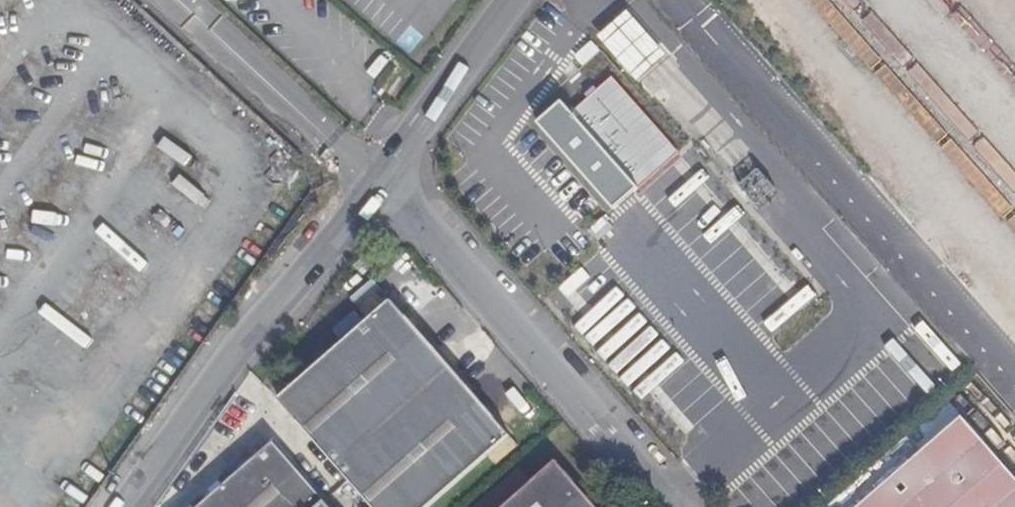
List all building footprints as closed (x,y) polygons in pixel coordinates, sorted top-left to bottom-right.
[(643,77),(664,58),(624,14),(603,34),(643,77)] [(590,42),(577,59),(587,66),(600,50),(590,42)] [(613,78),(574,112),(640,186),(679,152),(613,78)] [(538,123),(614,209),(640,186),(574,112),(564,100),(538,123)] [(733,175),(762,206),(775,194),(747,163),(733,175)] [(280,399),(374,506),(433,506),(510,438),(493,418),(390,302),(280,399)] [(963,419),(865,506),(1014,506),(1014,475),(963,419)] [(270,442),(200,506),(328,506),(270,442)] [(499,506),(596,506),(553,458),(499,506)]
